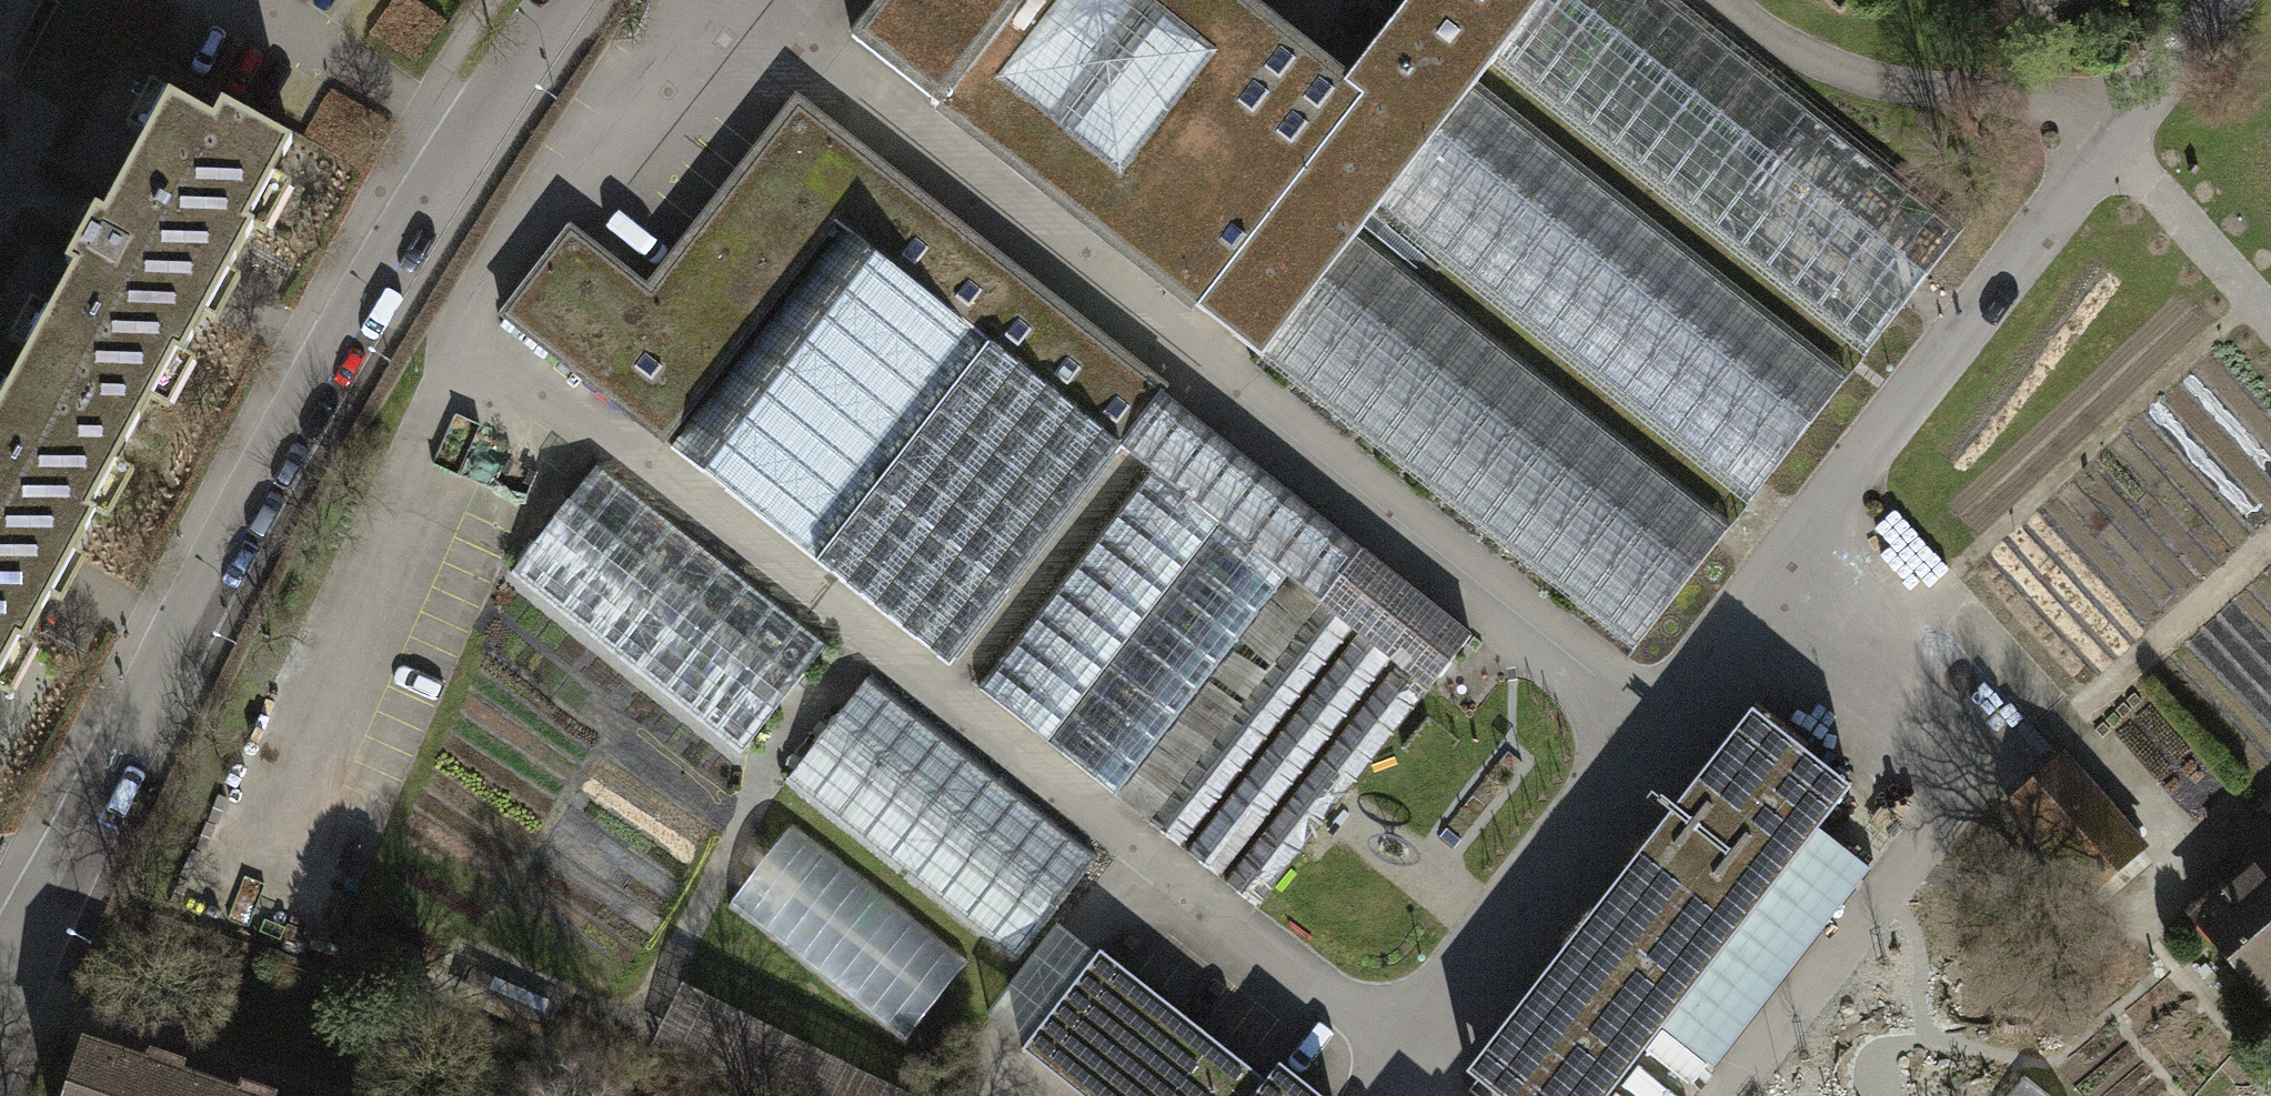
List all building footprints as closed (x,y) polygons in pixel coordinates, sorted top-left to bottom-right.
[(1108,236),(1258,46),(1273,26),(1240,0),(879,0),(851,35),(1108,236)] [(1390,20),(1473,85),(1494,59),(1540,0),(1406,0),(1390,20)] [(1963,230),(1670,0),(1540,0),(1494,59),(1867,351),(1963,230)] [(1377,207),(1473,85),(1390,20),(1343,80),(1290,39),(1273,26),(1258,46),(1108,236),(1183,295),(1260,355),(1356,233),(1377,207)] [(1751,500),(1847,378),(1473,85),(1377,207),(1751,500)] [(65,391),(133,429),(175,353),(181,356),(205,313),(198,309),(220,271),(226,274),(254,225),(247,221),(292,142),(221,103),(212,119),(169,95),(103,212),(95,207),(64,262),(73,267),(9,382),(56,407),(65,391)] [(1119,446),(1162,391),(903,188),(797,104),(648,292),(582,376),(662,440),(834,223),(844,230),(898,273),(988,343),(1119,446)] [(582,376),(648,292),(569,229),(502,314),(582,376)] [(844,230),(671,447),(816,561),(988,343),(898,273),(844,230)] [(1634,649),(1731,527),(1356,233),(1260,355),(1634,649)] [(1119,446),(988,343),(816,561),(948,665),(1121,448),(1119,446)] [(9,382),(0,399),(0,670),(17,639),(23,642),(51,593),(44,589),(66,551),(72,555),(97,511),(89,507),(133,429),(65,391),(56,407),(9,382)] [(1162,391),(1119,446),(1121,448),(1151,471),(1285,577),(1319,603),(1350,628),(1358,634),(1388,658),(1396,664),(1428,689),(1471,634),(1162,391)] [(594,460),(508,570),(742,752),(828,643),(594,460)] [(1151,471),(979,689),(1113,794),(1285,577),(1151,471)] [(1319,603),(1148,820),(1178,845),(1350,628),(1319,603)] [(1358,634),(1186,851),(1216,875),(1388,658),(1358,634)] [(1396,664),(1225,881),(1256,906),(1428,689),(1396,664)] [(866,674),(782,780),(1014,963),(1098,857),(866,674)] [(1752,708),(1466,1072),(1496,1095),(1607,1095),(1662,1026),(1818,828),(1851,786),(1752,708)] [(2086,891),(2137,847),(2063,762),(2012,806),(2086,891)] [(795,823),(735,898),(912,1037),(971,962),(795,823)] [(1818,828),(1662,1026),(1713,1067),(1870,868),(1818,828)] [(2192,914),(2267,1000),(2270,997),(2270,846),(2192,914)] [(1030,1038),(1096,954),(1056,923),(985,1014),(1025,1045),(1030,1038)] [(1103,1095),(1322,1095),(1280,1063),(1266,1080),(1100,949),(1096,954),(1030,1038),(1103,1095)] [(110,1043),(94,1095),(290,1095),(110,1043)] [(2011,1095),(2061,1095),(2030,1072),(2011,1095)]
